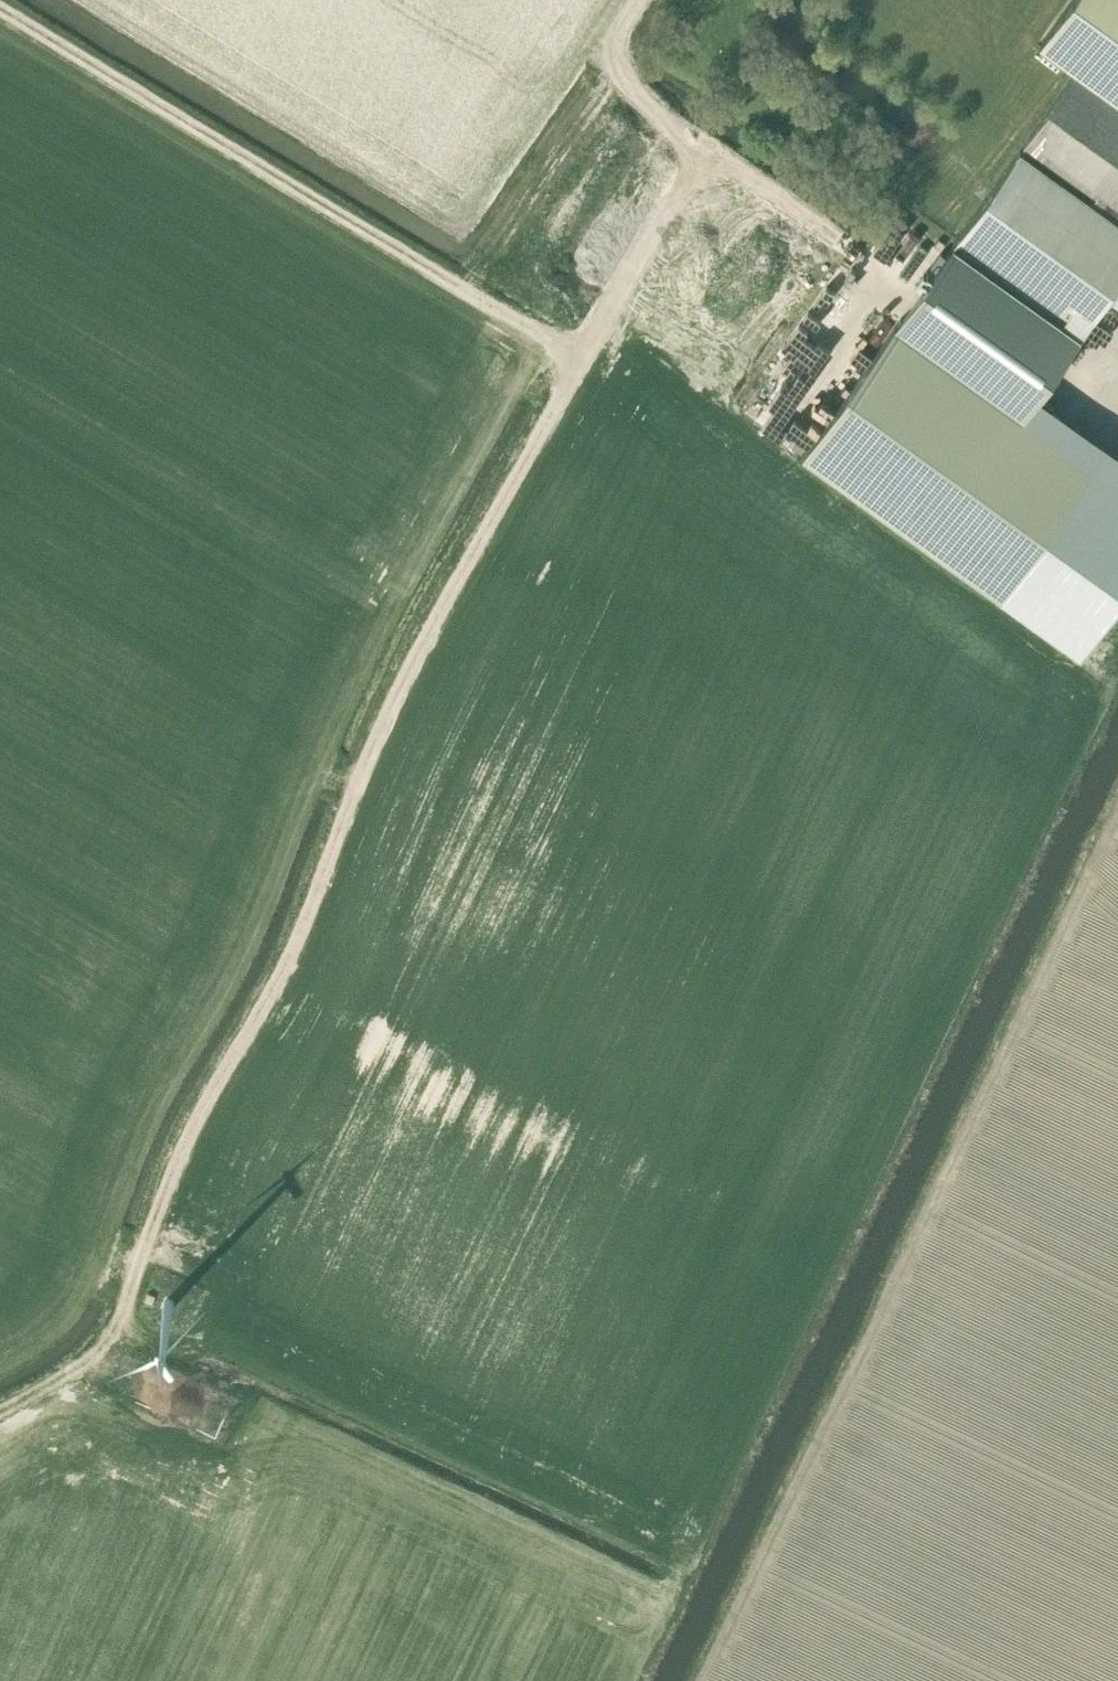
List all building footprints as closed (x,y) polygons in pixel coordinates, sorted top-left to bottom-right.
[(1039,42),(1076,70),(1024,143),(1095,194),(1091,199),(1020,148),(954,239),(1081,330),(1117,279),(1117,0),(1070,0),(1039,42)] [(1081,332),(954,241),(804,451),(1003,594),(1093,468),(1021,416),(1081,332)] [(1080,652),(1117,599),(1117,486),(1093,468),(1003,594),(1080,652)] [(174,1306),(175,1304),(174,1303),(174,1301),(173,1300),(172,1300),(170,1299),(169,1299),(168,1299),(166,1300),(165,1301),(164,1302),(164,1303),(164,1305),(164,1306),(165,1308),(166,1309),(167,1309),(168,1310),(169,1310),(171,1310),(172,1309),(173,1308),(174,1307),(174,1306)]
